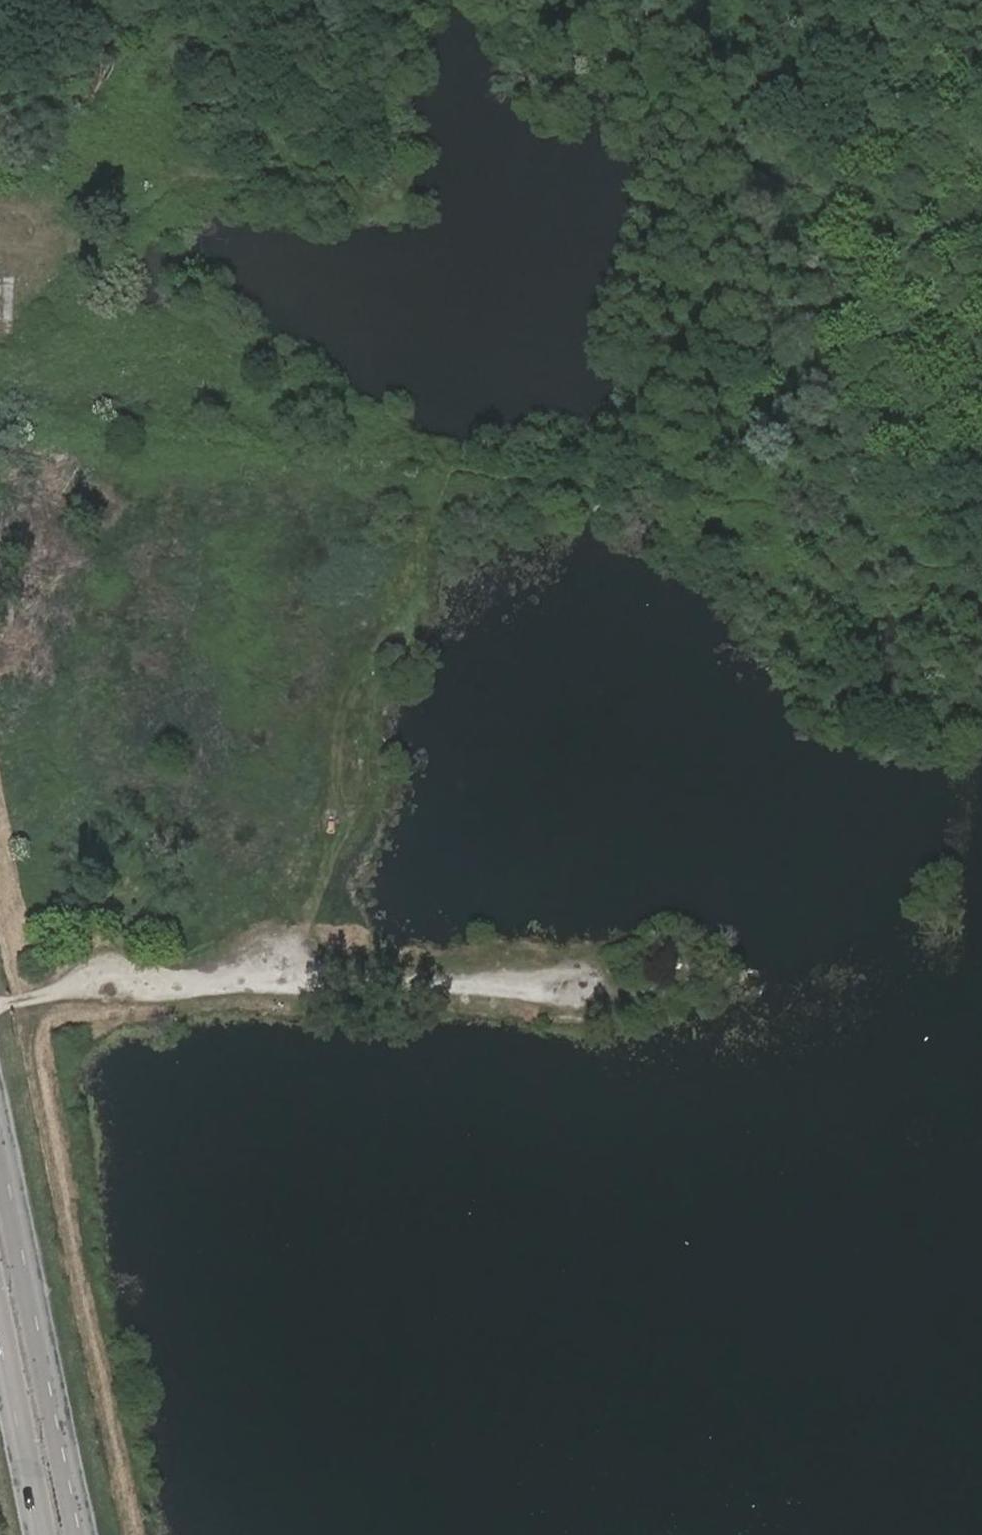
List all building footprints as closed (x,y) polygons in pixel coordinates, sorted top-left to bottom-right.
[(14,336),(15,278),(0,279),(0,336),(14,336)]
